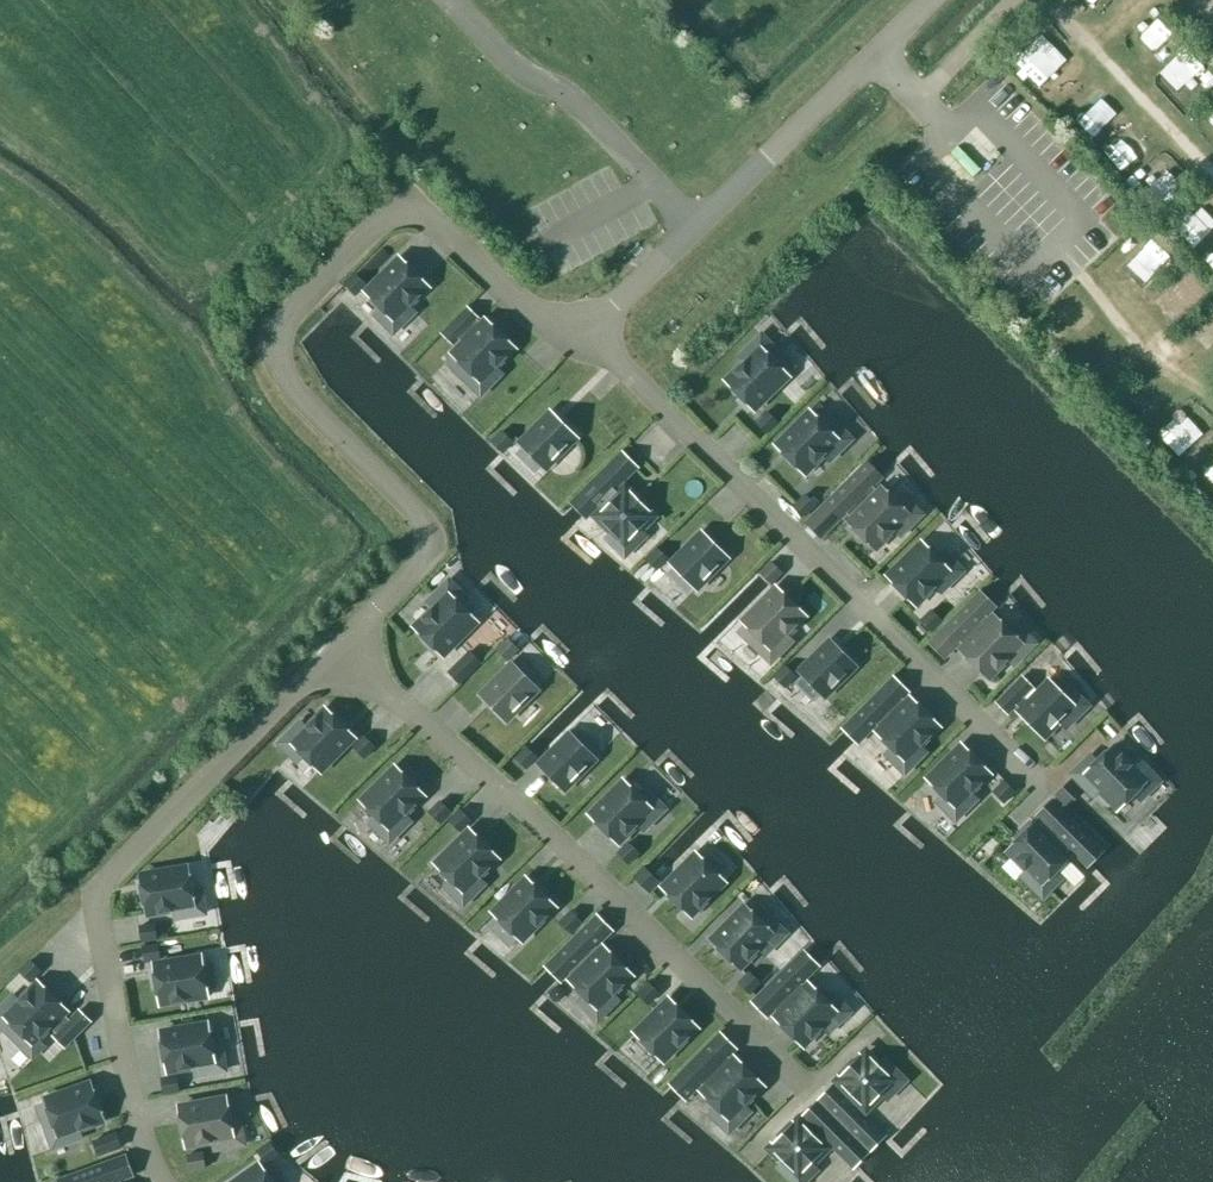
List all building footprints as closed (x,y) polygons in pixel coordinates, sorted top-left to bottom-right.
[(1157,10),(1127,36),(1143,56),(1174,30),(1157,10)] [(1212,86),(1212,74),(1194,53),(1166,79),(1191,106),(1212,86)] [(1135,183),(1156,204),(1184,176),(1164,155),(1135,183)] [(1212,231),(1212,227),(1197,209),(1177,226),(1194,247),(1212,231)] [(1126,263),(1152,287),(1180,257),(1155,233),(1126,263)] [(428,287),(401,259),(366,293),(381,308),(374,315),(394,334),(415,313),(409,306),(428,287)] [(355,274),(344,285),(356,298),(368,286),(356,274),(355,274)] [(479,319),(468,308),(442,335),(453,346),(459,339),(464,344),(453,356),(468,370),(461,377),(481,396),(502,374),(495,367),(514,348),(487,321),(483,325),(478,320),(479,319)] [(780,355),(761,335),(739,357),(746,364),(727,382),(754,410),(788,376),(773,361),(780,355)] [(768,412),(756,423),(768,435),(779,424),(768,412)] [(826,427),(811,412),(777,447),(804,474),(823,455),(830,462),(852,440),(832,421),(826,427)] [(545,469),(576,438),(552,414),(521,445),(545,469)] [(503,453),(513,443),(502,432),(492,442),(503,453)] [(622,493),(618,488),(637,468),(623,453),(571,504),(586,519),(597,508),(602,513),(598,517),(612,532),(606,539),(625,558),(647,536),(640,529),(652,517),(625,490),(622,493)] [(867,463),(806,523),(821,538),(847,513),(851,518),(847,522),(875,549),(894,530),(901,537),(923,515),(903,496),(897,502),(882,488),(878,492),(873,487),(882,478),(867,463)] [(805,495),(794,506),(804,516),(806,519),(818,508),(805,495)] [(696,589),(727,558),(703,534),(672,565),(696,589)] [(888,578),(915,605),(934,587),(941,593),(963,572),(944,552),(937,559),(923,544),(888,578)] [(657,549),(645,560),(657,572),(669,561),(657,549)] [(771,561),(759,574),(772,586),(784,573),(771,561)] [(427,603),(434,610),(416,628),(442,655),(476,622),(461,607),(468,600),(449,581),(427,603)] [(771,664),(793,642),(786,635),(805,616),(777,589),(743,623),(758,638),(751,644),(771,664)] [(980,593),(930,644),(945,658),(960,643),(965,647),(961,651),(988,679),(1007,659),(1014,666),(1035,644),(1016,625),(1010,632),(995,617),(991,621),(986,616),(995,608),(980,593)] [(930,611),(919,622),(932,635),(944,623),(931,610),(930,611)] [(507,639),(495,651),(508,663),(520,651),(508,640),(507,639)] [(824,697),(855,666),(831,642),(800,673),(824,697)] [(470,651),(448,673),(460,685),(482,663),(470,651)] [(513,666),(482,696),(506,720),(537,690),(513,666)] [(785,666),(773,678),(785,690),(797,679),(785,666)] [(908,693),(894,678),(843,729),(858,744),(877,725),(881,730),(877,734),(892,748),(886,755),(905,774),(927,752),(920,746),(939,726),(911,699),(907,703),(903,699),(908,693)] [(1023,678),(997,704),(1008,715),(1016,706),(1022,711),(1019,713),(1043,737),(1059,722),(1066,728),(1088,707),(1068,687),(1062,694),(1051,683),(1050,683),(1039,694),(1030,703),(1025,698),(1034,689),(1023,678)] [(308,729),(301,722),(279,744),(298,763),(305,757),(320,772),(354,738),(327,710),(308,729)] [(571,735),(540,766),(564,790),(595,759),(571,735)] [(365,737),(353,747),(354,748),(363,759),(375,749),(365,737)] [(955,821),(977,800),(971,793),(990,774),(962,746),(928,780),(943,795),(936,802),(955,821)] [(527,748),(515,760),(526,771),(538,760),(527,748)] [(1088,778),(1081,784),(1093,797),(1100,790),(1119,809),(1134,794),(1141,801),(1160,782),(1138,760),(1131,767),(1112,748),(1100,760),(1085,775),(1088,778)] [(396,768),(362,802),(377,817),(370,824),(389,843),(411,821),(404,815),(424,796),(396,768)] [(1072,779),(1055,796),(1065,807),(1082,790),(1072,779)] [(1003,781),(992,793),(993,794),(1005,805),(1016,793),(1003,781)] [(625,782),(590,816),(618,844),(637,825),(643,831),(665,810),(646,791),(639,797),(625,782)] [(442,801),(428,813),(439,824),(452,811),(442,801)] [(1103,852),(1052,801),(1037,816),(1044,823),(1040,827),(1036,824),(1008,851),(1027,870),(1021,877),(1042,899),(1062,880),(1055,873),(1070,858),(1066,854),(1070,849),(1088,867),(1103,852)] [(459,811),(449,821),(461,833),(471,823),(459,811)] [(470,831),(436,865),(451,880),(444,887),(463,906),(485,884),(479,877),(498,859),(470,831)] [(628,843),(617,855),(629,866),(640,854),(628,843)] [(697,855),(663,889),(690,916),(724,882),(697,855)] [(188,868),(141,876),(147,915),(174,910),(175,919),(206,914),(201,888),(192,889),(188,868)] [(633,879),(649,895),(660,884),(643,868),(634,877),(633,879)] [(496,916),(489,923),(509,943),(516,936),(521,941),(555,907),(527,880),(493,914),(496,916)] [(746,907),(712,941),(739,969),(758,949),(765,956),(787,934),(767,915),(760,922),(746,907)] [(571,912),(560,923),(572,935),(583,924),(572,913),(571,912)] [(597,1009),(632,975),(604,948),(600,952),(596,947),(612,931),(597,916),(546,967),(561,982),(569,973),(574,978),(570,982),(597,1009)] [(155,924),(139,926),(141,944),(158,942),(155,924)] [(158,945),(142,947),(142,948),(145,964),(161,961),(158,945)] [(775,1019),(803,1047),(822,1028),(828,1034),(850,1013),(831,993),(824,1000),(810,985),(806,989),(802,984),(819,967),(804,952),(753,1002),(768,1018),(775,1010),(780,1015),(775,1019)] [(201,958),(154,967),(161,1004),(208,996),(201,958)] [(30,961),(19,973),(31,985),(42,973),(30,961)] [(749,972),(737,984),(749,996),(761,984),(749,972)] [(647,983),(636,995),(648,1007),(660,995),(647,983)] [(39,984),(20,1003),(13,996),(0,1009),(0,1027),(11,1037),(17,1030),(32,1045),(50,1028),(56,1034),(54,1037),(65,1048),(91,1022),(80,1011),(70,1021),(63,1014),(67,1011),(39,984)] [(670,1000),(635,1034),(663,1061),(697,1028),(670,1000)] [(208,1025),(161,1034),(167,1072),(194,1067),(196,1076),(226,1071),(221,1044),(212,1046),(208,1025)] [(744,1105),(763,1086),(736,1059),(733,1062),(728,1057),(736,1050),(721,1035),(670,1085),(685,1100),(701,1084),(706,1089),(702,1093),(716,1108),(710,1115),(729,1134),(751,1112),(744,1105)] [(819,1102),(870,1152),(885,1137),(858,1110),(863,1105),(866,1109),(881,1094),(888,1101),(907,1081),(885,1060),(878,1066),(866,1054),(839,1082),(840,1083),(835,1088),(834,1086),(819,1102)] [(177,1076),(161,1078),(163,1096),(179,1094),(177,1076)] [(90,1085),(46,1101),(53,1121),(44,1124),(53,1150),(82,1139),(78,1130),(103,1121),(90,1085)] [(227,1100),(179,1108),(186,1146),(213,1142),(214,1151),(245,1145),(240,1119),(230,1120),(227,1100)] [(819,1102),(803,1118),(805,1120),(801,1124),(799,1122),(772,1149),(784,1162),(777,1168),(791,1181),(807,1181),(818,1171),(812,1164),(826,1149),(823,1146),(827,1141),(854,1168),(870,1152),(819,1102)] [(116,1133),(92,1141),(98,1159),(122,1151),(116,1134),(116,1133)] [(269,1142),(256,1152),(266,1166),(279,1156),(269,1142)] [(203,1151),(187,1154),(190,1173),(206,1170),(203,1151)] [(126,1157),(58,1181),(118,1181),(133,1176),(126,1157)] [(237,1181),(272,1181),(260,1166),(237,1181)]
